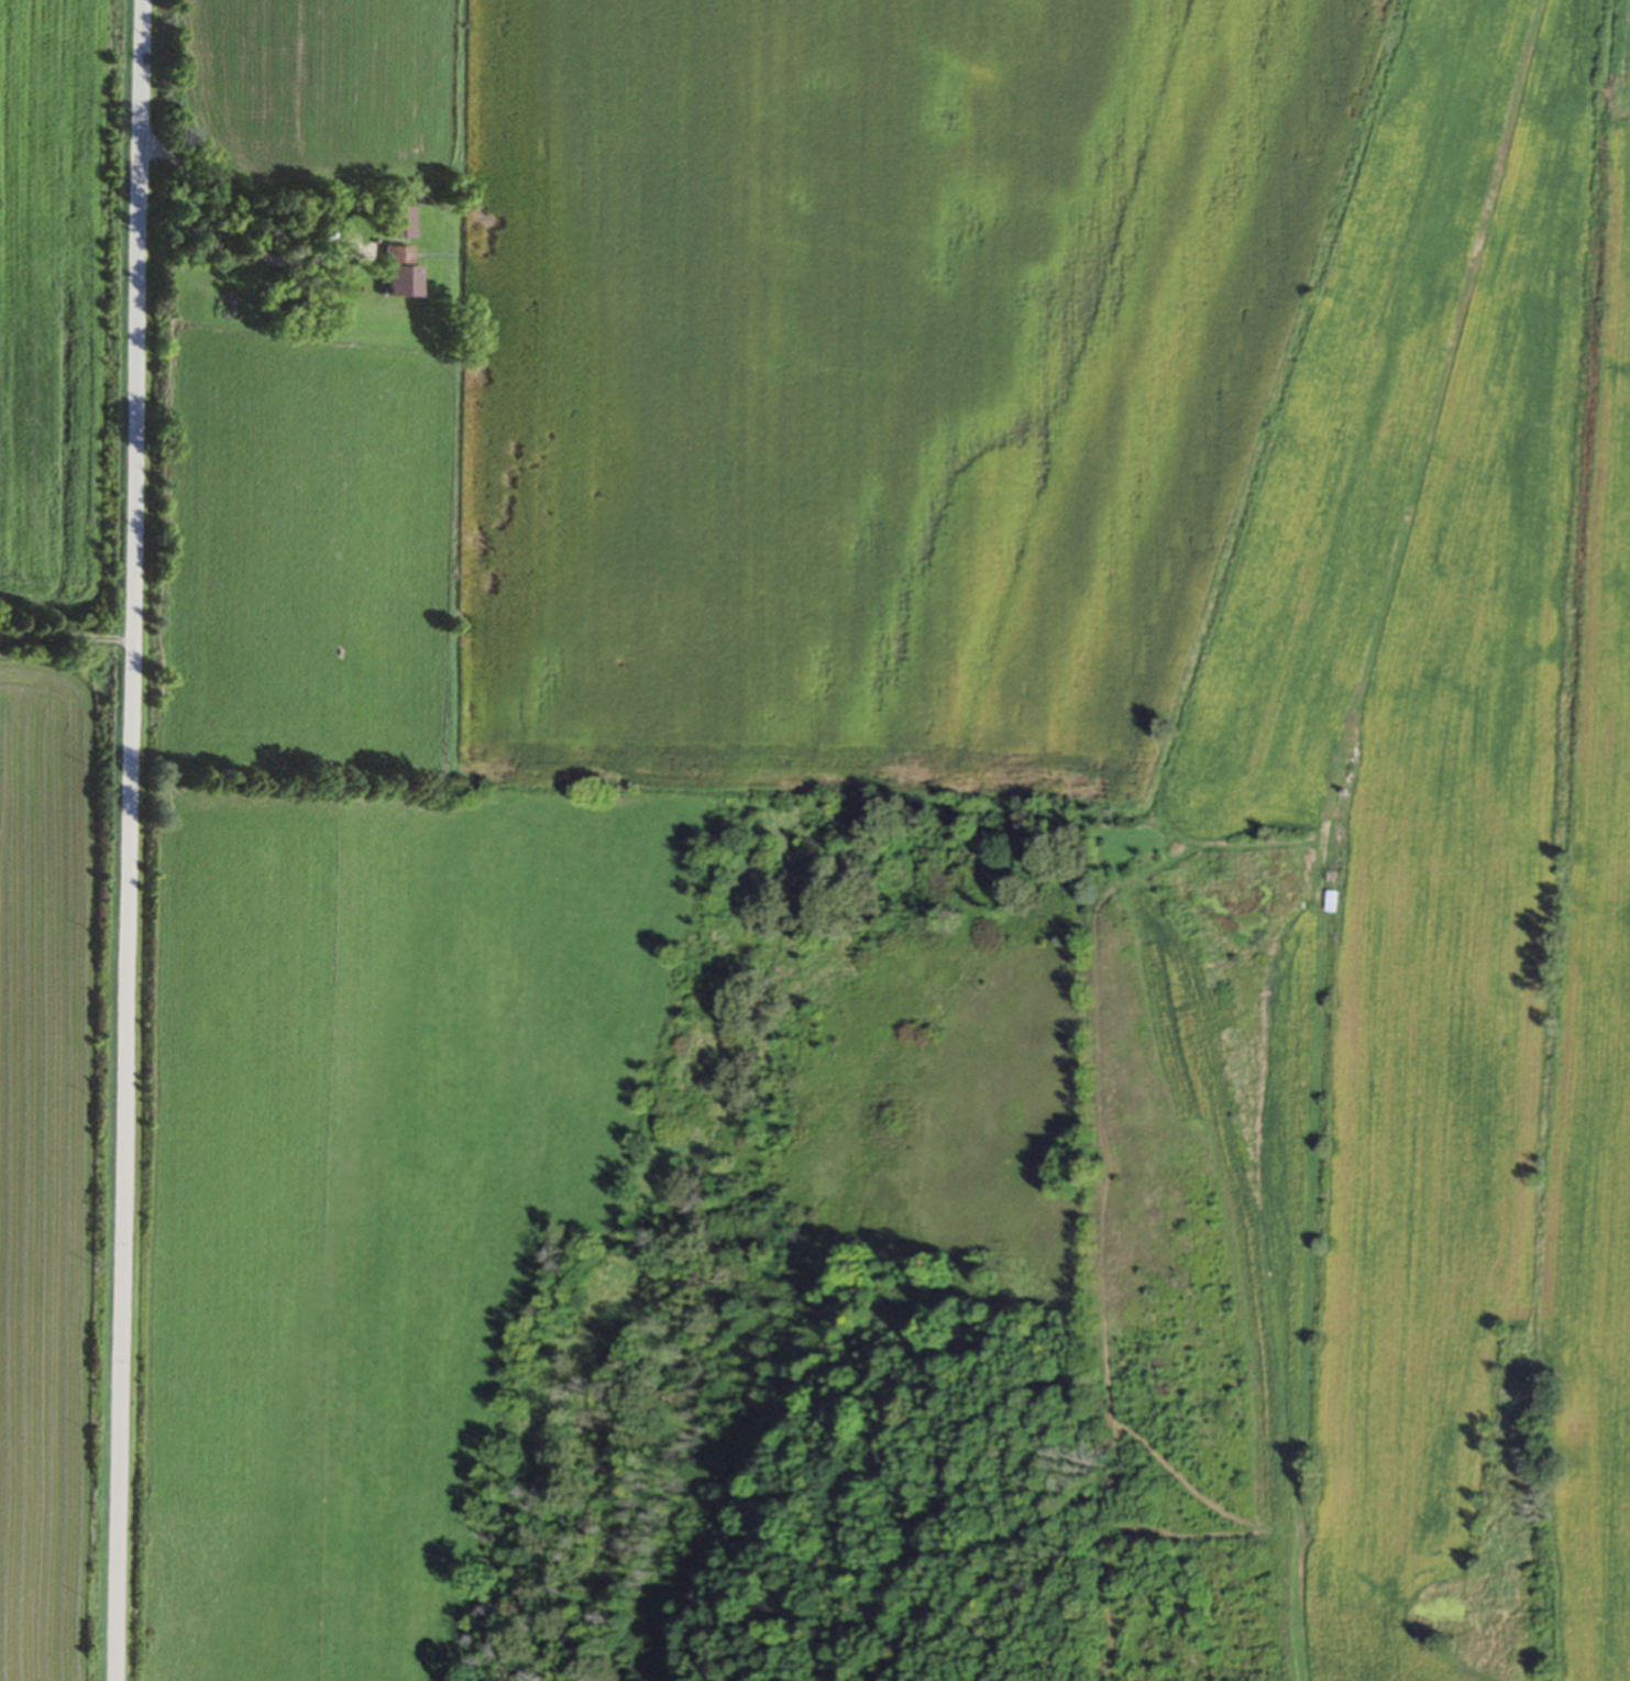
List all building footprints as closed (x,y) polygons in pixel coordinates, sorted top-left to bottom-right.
[(410,241),(410,208),(381,208),(381,241),(410,241)] [(382,299),(413,299),(413,248),(382,248),(382,299)]
